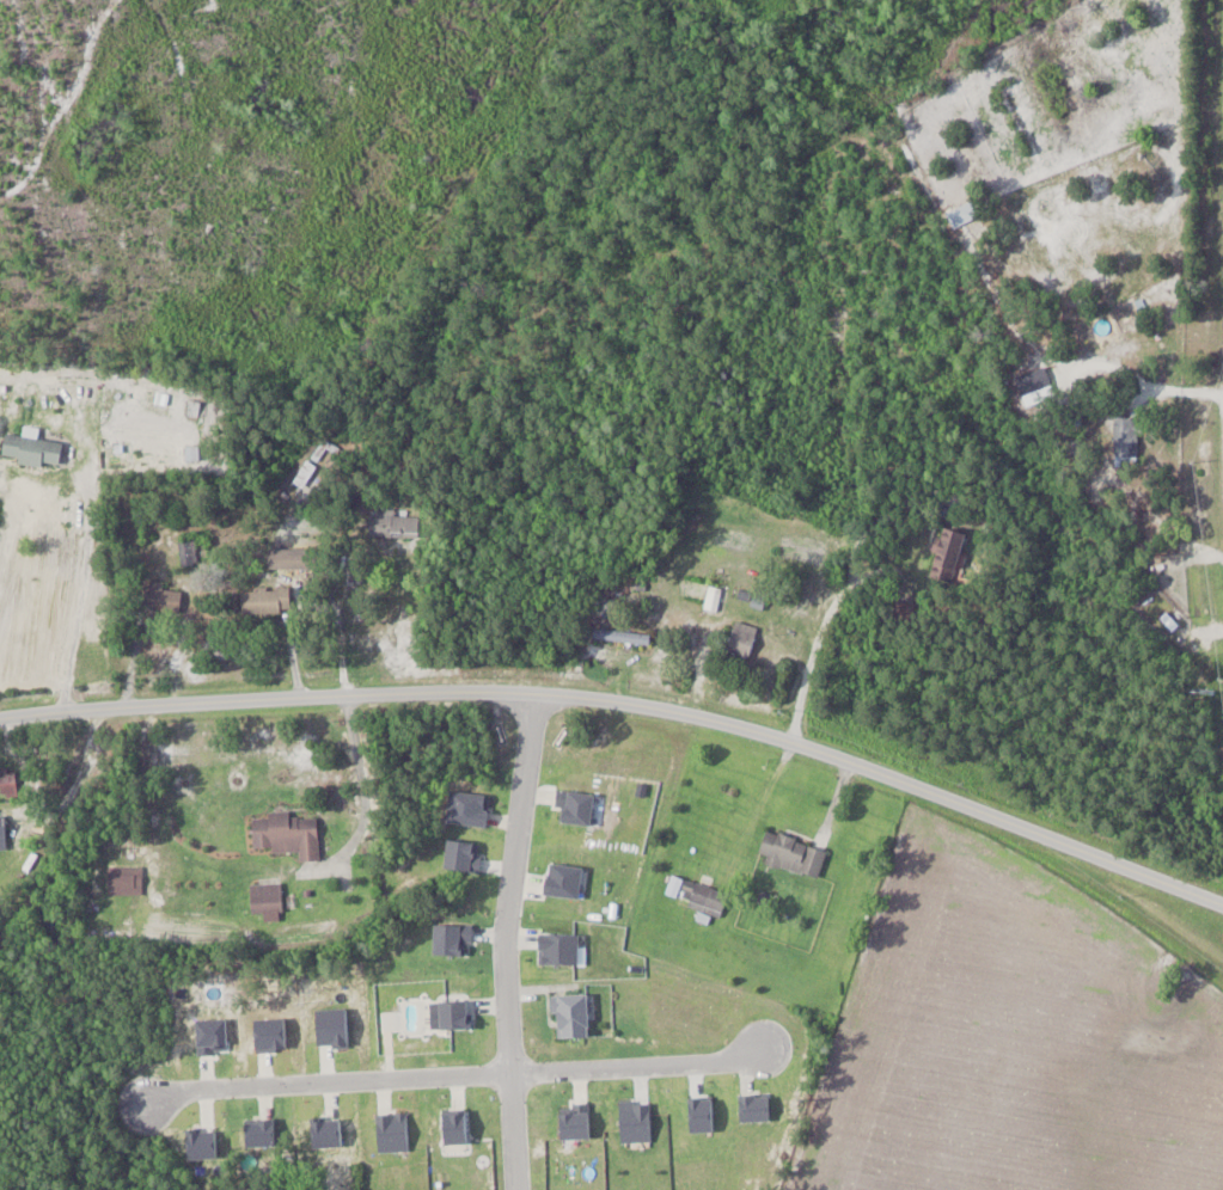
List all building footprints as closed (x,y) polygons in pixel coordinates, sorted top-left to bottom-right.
[(956,229),(982,217),(974,200),(949,212),(956,229)] [(1140,465),(1140,416),(1117,416),(1117,465),(1140,465)] [(65,443),(7,432),(3,457),(60,468),(65,443)] [(317,465),(308,459),(295,481),(305,487),(317,465)] [(398,508),(372,508),(372,537),(423,537),(423,516),(398,516),(398,508)] [(935,578),(959,582),(969,532),(945,527),(935,578)] [(195,541),(182,541),(182,563),(195,563),(195,541)] [(271,548),(271,568),(319,568),(319,548),(271,548)] [(182,612),(185,591),(165,589),(166,581),(150,579),(147,608),(182,612)] [(726,589),(710,587),(706,613),(722,616),(726,589)] [(291,588),(243,589),(244,613),(292,612),(291,588)] [(740,599),(764,608),(768,598),(744,588),(740,599)] [(1180,624),(1167,613),(1161,619),(1174,631),(1180,624)] [(761,629),(740,621),(728,650),(749,659),(761,629)] [(653,634),(596,629),(595,640),(652,645),(653,634)] [(14,771),(0,772),(0,796),(17,794),(14,771)] [(255,851),(302,851),(302,861),(320,861),(320,815),(255,816),(255,851)] [(819,878),(828,850),(768,832),(759,860),(819,878)] [(678,905),(722,918),(730,894),(685,880),(678,905)] [(252,884),(252,915),(266,915),(266,920),(283,920),(283,884),(252,884)] [(555,996),(555,1037),(592,1037),(592,996),(555,996)]
